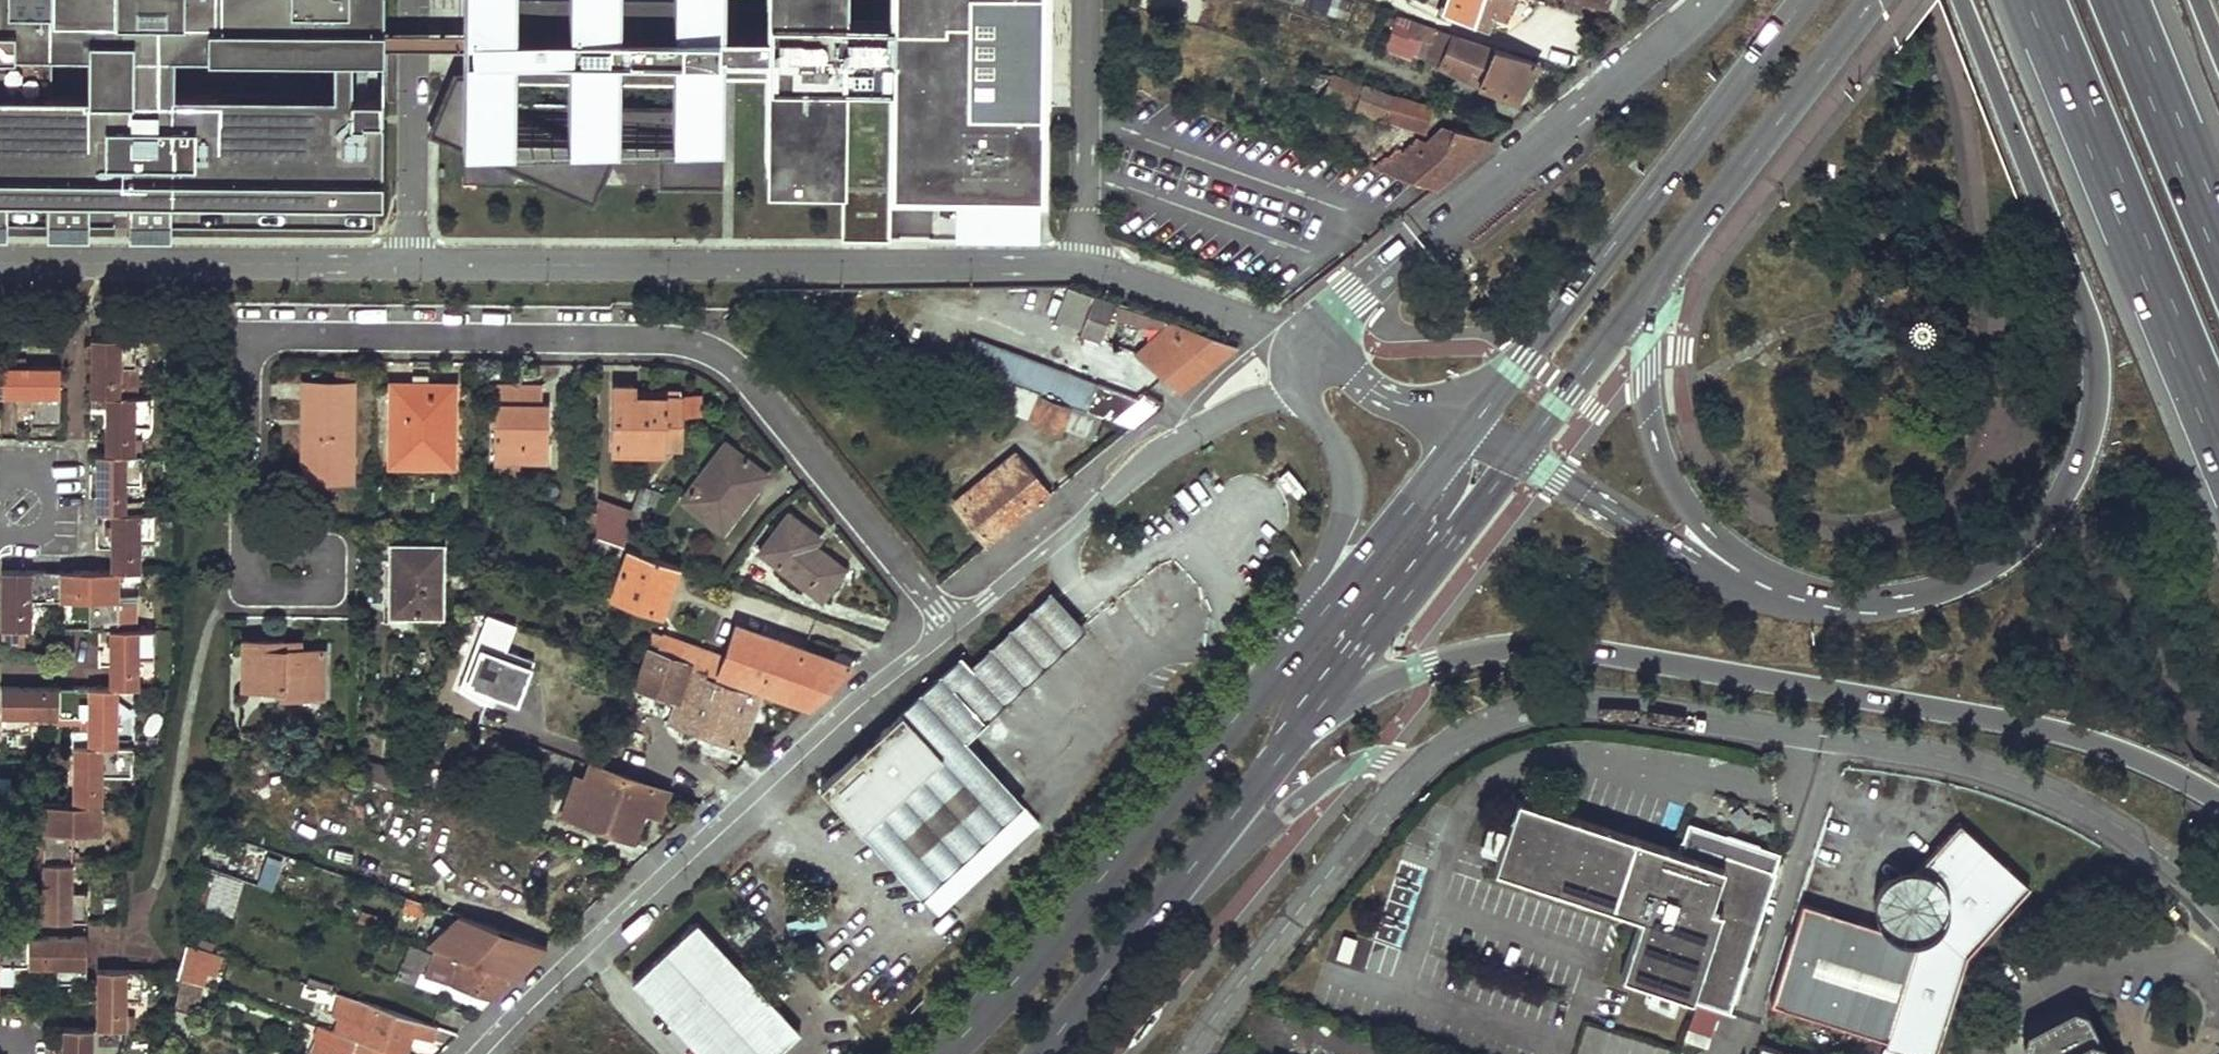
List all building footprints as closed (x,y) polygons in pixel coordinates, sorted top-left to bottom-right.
[(3,236),(3,198),(44,199),(44,237),(85,238),(85,199),(126,199),(126,238),(167,238),(167,200),(378,202),(379,49),(380,0),(0,0),(0,236),(3,236)] [(460,76),(444,69),(417,132),(454,150),(453,182),(535,185),(583,202),(592,184),(711,186),(715,75),(731,75),(759,76),(757,189),(832,190),(832,238),(1036,242),(1040,49),(1042,0),(761,0),(760,28),(731,28),(716,27),(716,0),(461,0),(461,18),(461,36),(461,44),(461,52),(460,76)] [(1349,2),(1342,0),(1292,0),(1291,3),(1343,20),(1349,2)] [(1441,12),(1487,28),(1492,14),(1504,17),(1510,0),(1445,0),(1441,12)] [(1402,48),(1410,51),(1416,38),(1410,35),(1413,21),(1395,15),(1383,49),(1398,55),(1402,48)] [(1535,64),(1413,21),(1410,35),(1416,38),(1429,43),(1423,57),(1513,99),(1524,82),(1520,76),(1535,64)] [(461,36),(380,34),(380,41),(379,49),(461,52),(461,44),(461,36)] [(1324,98),(1331,76),(1317,72),(1310,91),(1324,98)] [(1390,96),(1331,76),(1324,98),(1384,117),(1390,96)] [(1425,131),(1433,108),(1390,96),(1384,117),(1400,123),(1403,122),(1405,125),(1425,131)] [(1403,153),(1419,140),(1405,125),(1403,122),(1400,123),(1387,135),(1391,140),(1403,153)] [(1403,153),(1391,140),(1364,167),(1431,189),(1490,141),(1451,129),(1443,150),(1426,144),(1424,146),(1419,140),(1403,153)] [(1055,320),(1102,336),(1114,300),(1067,285),(1055,320)] [(1178,306),(1135,350),(1183,396),(1226,353),(1178,306)] [(104,396),(121,396),(122,365),(136,365),(135,338),(90,338),(89,396),(104,396)] [(1068,404),(1099,415),(1109,388),(969,338),(959,366),(1027,390),(1068,404)] [(1,355),(1,395),(30,395),(30,423),(58,425),(59,365),(25,363),(26,355),(1,355)] [(121,396),(135,396),(136,365),(122,365),(121,396)] [(352,383),(302,383),(302,420),(311,420),(311,436),(302,436),(302,455),(309,455),(309,471),(351,471),(352,383)] [(452,384),(390,384),(389,465),(446,467),(447,415),(452,414),(452,384)] [(541,385),(494,385),(493,404),(493,461),(546,461),(547,404),(541,404),(541,385)] [(631,388),(613,388),(611,448),(677,449),(678,394),(660,394),(659,400),(631,399),(631,388)] [(1068,404),(1027,390),(1018,417),(1058,433),(1064,417),(1068,404)] [(136,424),(149,423),(149,396),(135,396),(121,396),(104,396),(104,440),(103,453),(135,454),(136,424)] [(1068,404),(1064,417),(1096,428),(1102,416),(1099,415),(1068,404)] [(311,420),(302,420),(302,436),(311,436),(311,420)] [(766,474),(724,443),(679,500),(720,532),(737,511),(726,502),(733,494),(737,496),(747,485),(754,489),(766,474)] [(109,512),(125,512),(126,482),(140,482),(140,454),(135,454),(103,453),(95,454),(95,497),(94,511),(109,512)] [(1035,506),(1048,495),(1013,454),(954,503),(987,545),(1035,506)] [(309,455),(302,455),(302,482),(352,483),(351,471),(309,471),(309,455)] [(737,511),(754,489),(747,485),(737,496),(733,494),(726,502),(737,511)] [(627,517),(629,511),(596,499),(596,506),(627,517)] [(629,511),(627,517),(596,506),(595,536),(622,546),(645,518),(629,511)] [(141,540),(154,540),(154,512),(125,512),(109,512),(108,550),(109,570),(123,570),(140,571),(141,540)] [(818,538),(786,513),(757,551),(819,598),(842,569),(813,546),(818,538)] [(622,546),(595,536),(593,536),(589,546),(622,559),(626,547),(622,546)] [(440,613),(441,544),(391,544),(391,586),(395,586),(395,612),(412,613),(440,613)] [(677,566),(626,547),(622,559),(609,596),(653,612),(661,590),(668,592),(677,566)] [(117,628),(117,604),(118,581),(123,580),(123,570),(109,570),(94,570),(59,570),(58,599),(89,599),(88,628),(108,628),(117,628)] [(959,656),(818,784),(916,894),(976,839),(1020,800),(963,738),(1083,628),(1050,591),(966,665),(959,656)] [(117,604),(117,628),(134,629),(135,604),(117,604)] [(531,653),(509,649),(515,619),(478,611),(460,695),(489,701),(484,721),(515,728),(531,653)] [(723,657),(661,636),(654,654),(713,675),(802,709),(825,687),(849,665),(734,626),(723,657)] [(117,686),(138,686),(139,658),(153,658),(153,629),(134,629),(117,628),(108,628),(107,686),(117,686)] [(654,654),(661,636),(652,633),(645,650),(646,651),(654,654)] [(283,638),(243,638),(242,687),(280,688),(281,695),(322,696),(322,649),(298,648),(283,648),(283,638)] [(283,648),(298,648),(298,639),(283,638),(283,648)] [(713,675),(654,654),(646,651),(634,687),(674,702),(669,721),(676,722),(676,724),(739,747),(757,696),(712,679),(713,675)] [(29,730),(28,723),(29,715),(58,715),(58,686),(0,685),(0,730),(29,730)] [(85,715),(86,730),(85,745),(116,746),(117,686),(107,686),(58,686),(58,715),(85,715)] [(29,715),(28,723),(58,724),(58,715),(29,715)] [(58,715),(58,724),(78,724),(78,731),(86,730),(85,715),(58,715)] [(102,774),(130,774),(130,746),(116,746),(85,745),(71,745),(70,804),(101,804),(102,774)] [(665,791),(588,764),(582,782),(575,780),(567,804),(585,812),(581,820),(625,836),(636,807),(656,813),(665,791)] [(1676,854),(1513,799),(1490,869),(1636,919),(1618,975),(1722,1011),(1775,854),(1686,823),(1676,854)] [(40,861),(71,862),(73,832),(106,832),(106,823),(102,822),(101,804),(70,804),(41,803),(40,861)] [(585,812),(567,804),(563,814),(581,820),(585,812)] [(1888,898),(1921,923),(1912,949),(1881,1044),(1913,1053),(1933,1053),(1963,961),(1966,955),(2022,881),(1946,824),(1907,874),(1888,898)] [(976,839),(916,894),(933,914),(995,859),(976,839)] [(233,858),(210,850),(206,862),(229,870),(233,858)] [(279,860),(265,856),(255,883),(269,888),(279,860)] [(87,890),(72,890),(71,862),(40,861),(40,918),(86,919),(87,890)] [(229,914),(240,878),(207,866),(196,903),(229,914)] [(1907,874),(1900,873),(1895,874),(1890,875),(1886,877),(1881,879),(1877,882),(1873,885),(1871,889),(1868,893),(1866,898),(1864,902),(1863,907),(1863,912),(1863,916),(1864,921),(1865,926),(1867,930),(1870,934),(1873,938),(1877,942),(1881,944),(1884,947),(1889,949),(1894,950),(1899,950),(1904,951),(1909,950),(1912,949),(1921,923),(1888,898),(1907,874)] [(402,910),(422,916),(425,903),(406,896),(402,910)] [(357,919),(372,925),(376,914),(361,909),(357,919)] [(471,919),(457,914),(451,931),(466,936),(471,919)] [(630,983),(698,1053),(773,1053),(798,1030),(695,921),(630,983)] [(466,936),(451,931),(443,951),(513,975),(535,953),(474,932),(471,938),(466,936)] [(12,979),(27,980),(27,973),(27,965),(27,935),(0,935),(0,985),(12,984),(12,979)] [(27,935),(27,965),(44,965),(56,965),(56,980),(85,980),(85,936),(27,935)] [(210,951),(185,942),(176,975),(179,977),(200,984),(210,951)] [(443,951),(434,947),(431,955),(408,946),(397,978),(407,982),(412,970),(491,998),(497,992),(513,975),(443,951)] [(27,965),(27,973),(44,973),(44,965),(27,965)] [(120,1028),(126,1027),(127,999),(140,999),(140,970),(95,969),(95,998),(94,1027),(120,1028)] [(491,998),(412,970),(407,982),(482,1008),(491,998)] [(174,1001),(204,1008),(210,988),(200,984),(179,977),(174,1001)] [(400,1053),(402,1053),(410,1034),(430,1040),(433,1027),(354,1000),(347,1021),(343,1034),(400,1053)] [(2020,1043),(2026,1053),(2104,1053),(2096,1039),(2083,1012),(2068,1006),(2023,1030),(2020,1043)] [(343,1034),(347,1021),(338,1018),(334,1031),(343,1034)] [(120,1028),(94,1027),(61,1027),(61,1053),(120,1053),(120,1028)] [(340,1048),(338,1053),(400,1053),(343,1034),(334,1031),(331,1030),(327,1043),(340,1048)]
